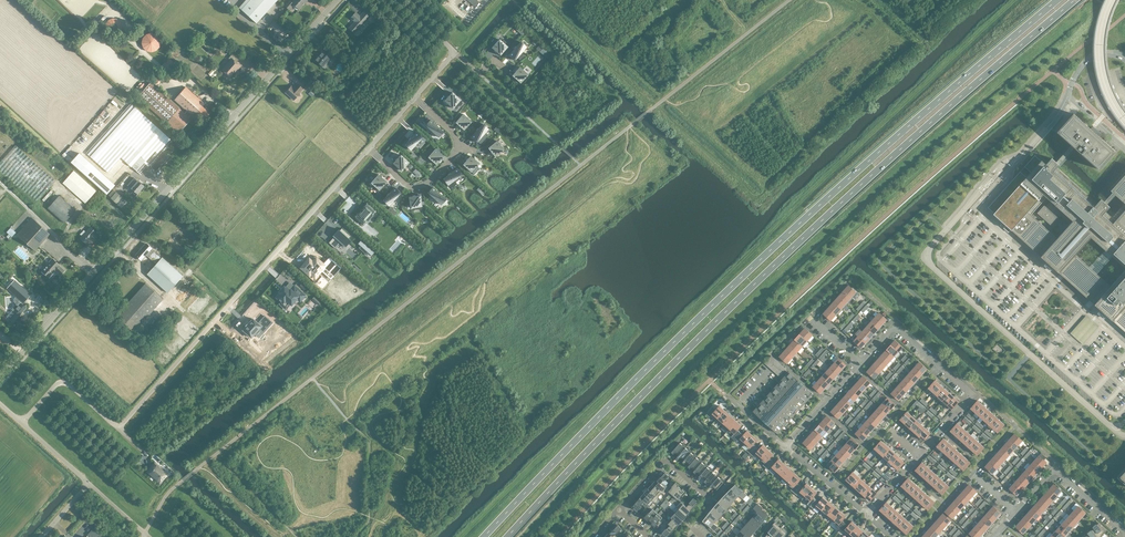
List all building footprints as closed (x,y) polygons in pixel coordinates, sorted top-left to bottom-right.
[(241,10),(256,23),(277,0),(250,0),(241,10)] [(291,4),(288,2),(285,6),(289,9),(293,4),(299,9),(307,0),(294,0),(291,4)] [(360,16),(356,12),(349,20),(352,17),(358,23),(352,30),(355,33),(372,15),(366,9),(360,16)] [(121,28),(121,26),(121,25),(120,23),(120,22),(119,21),(118,20),(117,19),(115,19),(114,19),(113,19),(111,19),(110,20),(109,21),(108,22),(107,23),(107,24),(106,26),(106,27),(107,29),(108,30),(108,31),(109,32),(111,33),(112,33),(114,33),(115,33),(117,33),(118,32),(119,31),(120,30),(120,29),(121,28)] [(146,51),(156,51),(160,43),(156,35),(146,35),(141,44),(146,51)] [(499,39),(492,48),(500,55),(508,47),(509,45),(504,40),(502,42),(499,39)] [(521,42),(509,55),(515,60),(517,58),(519,59),(523,54),(521,53),(527,47),(521,42)] [(548,58),(552,55),(543,47),(540,50),(548,58)] [(335,59),(337,56),(331,50),(328,53),(329,54),(327,56),(322,52),(315,60),(326,70),(330,65),(327,62),(332,57),(335,59)] [(237,70),(240,66),(236,63),(239,60),(232,54),(228,58),(232,61),(228,65),(227,64),(222,70),(230,77),(235,71),(234,71),(236,69),(237,70)] [(170,73),(177,65),(169,58),(162,65),(170,73)] [(215,66),(208,74),(213,78),(218,73),(215,71),(217,69),(215,66)] [(520,67),(512,76),(521,83),(528,75),(520,67)] [(158,86),(167,76),(162,71),(153,82),(158,86)] [(292,87),(291,86),(286,93),(294,100),(300,94),(299,93),(303,89),(296,82),(292,87)] [(138,97),(179,133),(192,119),(150,83),(147,87),(143,84),(138,89),(136,87),(132,92),(138,97)] [(203,120),(210,113),(202,107),(205,104),(186,87),(174,99),(193,116),(196,114),(203,120)] [(444,102),(449,95),(444,92),(440,99),(444,102)] [(452,92),(445,101),(450,106),(453,108),(455,106),(457,107),(462,102),(452,92)] [(173,141),(131,104),(87,153),(113,177),(122,167),(127,172),(132,166),(141,175),(150,165),(151,166),(173,141)] [(463,114),(456,122),(464,130),(472,122),(463,114)] [(1074,114),(1057,132),(1072,145),(1075,147),(1099,170),(1116,151),(1074,114)] [(431,120),(426,125),(439,137),(444,132),(431,120)] [(483,124),(471,137),(477,142),(488,129),(483,124)] [(417,132),(405,145),(411,150),(417,143),(420,146),(426,140),(417,132)] [(497,141),(488,148),(495,157),(504,150),(497,141)] [(55,181),(16,145),(0,163),(0,172),(35,203),(55,181)] [(988,208),(994,213),(994,214),(1007,226),(1007,227),(1007,228),(1007,229),(1008,229),(1009,229),(1010,229),(1124,332),(1124,210),(1115,221),(1105,212),(1110,207),(1106,203),(1101,199),(1094,207),(1054,171),(1075,147),(1072,145),(1056,162),(1052,158),(1046,164),(1042,160),(1041,161),(1035,155),(1024,167),(1031,172),(1027,177),(1020,171),(988,208)] [(436,149),(428,157),(437,165),(444,156),(440,152),(441,151),(437,148),(436,149)] [(79,153),(71,162),(81,170),(107,194),(115,185),(89,161),(79,153)] [(164,153),(152,167),(156,171),(168,157),(164,153)] [(401,155),(393,163),(402,171),(409,162),(401,155)] [(471,156),(463,165),(471,172),(479,164),(471,156)] [(419,177),(422,174),(416,168),(413,171),(419,177)] [(457,168),(443,179),(448,185),(454,180),(455,182),(461,178),(459,176),(462,174),(457,168)] [(63,183),(64,184),(85,203),(96,191),(74,170),(63,183)] [(379,174),(371,183),(374,185),(372,187),(378,192),(387,182),(379,174)] [(1111,191),(1115,194),(1124,203),(1124,175),(1111,191)] [(135,178),(128,185),(134,191),(130,195),(130,196),(133,198),(134,198),(144,186),(135,178)] [(395,187),(383,200),(389,206),(394,200),(395,202),(400,197),(398,195),(401,193),(395,187)] [(433,187),(428,193),(441,205),(446,199),(433,187)] [(117,203),(122,197),(116,192),(111,198),(117,203)] [(48,208),(64,223),(65,223),(76,210),(60,195),(48,208)] [(420,195),(409,197),(411,208),(414,208),(415,210),(422,209),(422,205),(420,195)] [(358,213),(354,217),(364,225),(367,221),(365,220),(371,214),(372,215),(376,211),(367,203),(363,207),(364,208),(359,214),(358,213)] [(32,218),(17,234),(34,250),(49,234),(32,218)] [(12,236),(16,231),(11,227),(7,231),(12,236)] [(86,244),(97,232),(90,227),(85,232),(84,231),(81,234),(82,236),(80,238),(86,244)] [(349,238),(351,236),(342,228),(340,230),(339,229),(333,236),(334,237),(329,243),(335,248),(340,243),(345,247),(351,241),(349,238)] [(376,251),(362,239),(358,243),(360,246),(358,248),(365,254),(367,252),(371,256),(376,251)] [(168,293),(183,276),(162,258),(156,253),(151,249),(152,249),(146,244),(136,255),(142,260),(146,255),(151,259),(156,264),(147,274),(168,293)] [(342,268),(330,257),(330,258),(325,263),(325,262),(323,264),(316,258),(315,259),(314,261),(313,261),(313,262),(312,261),(311,262),(310,260),(309,261),(308,262),(308,263),(307,263),(307,264),(305,263),(305,264),(303,265),(301,268),(304,270),(302,271),(303,272),(303,271),(308,276),(309,275),(311,273),(312,274),(315,277),(318,274),(319,273),(320,271),(321,271),(322,270),(321,269),(323,266),(324,265),(328,269),(332,272),(333,270),(337,273),(341,268),(342,268)] [(60,265),(52,258),(41,270),(49,277),(56,270),(61,275),(65,270),(60,265)] [(7,288),(16,296),(24,303),(29,297),(32,294),(15,279),(7,288)] [(146,283),(116,316),(133,332),(163,299),(146,283)] [(856,292),(849,285),(845,289),(846,290),(844,291),(843,291),(852,299),(851,298),(856,292)] [(280,292),(276,297),(277,298),(276,299),(279,302),(280,301),(281,301),(285,305),(288,301),(291,304),(292,305),(296,299),(296,298),(300,301),(305,296),(294,286),(289,291),(285,288),(284,287),(280,292)] [(852,299),(843,291),(840,295),(839,297),(839,296),(838,296),(847,304),(846,303),(848,302),(849,303),(852,299)] [(27,306),(24,303),(16,296),(14,299),(14,302),(16,304),(12,309),(13,310),(7,317),(10,319),(9,320),(16,325),(22,318),(19,316),(27,306)] [(847,304),(838,296),(835,300),(835,301),(834,302),(833,302),(842,310),(841,309),(843,307),(844,308),(847,304)] [(842,310),(833,302),(830,306),(830,307),(829,308),(836,315),(838,313),(839,314),(842,310)] [(836,315),(829,308),(827,310),(827,309),(823,314),(831,320),(836,315)] [(879,312),(875,317),(883,324),(887,319),(879,312)] [(1086,316),(1070,333),(1083,344),(1098,327),(1086,316)] [(275,328),(262,317),(251,331),(264,341),(275,328)] [(875,317),(871,322),(878,329),(883,324),(875,317)] [(871,322),(866,327),(874,334),(878,329),(871,322)] [(866,327),(862,331),(870,338),(874,334),(866,327)] [(813,335),(805,328),(801,332),(802,333),(801,334),(800,333),(800,334),(807,341),(813,335)] [(860,329),(855,334),(856,334),(866,343),(870,338),(862,331),(860,329)] [(807,341),(800,334),(796,338),(797,338),(796,340),(795,339),(802,346),(807,341)] [(856,334),(851,339),(861,348),(866,343),(856,334)] [(802,346),(795,339),(791,343),(792,344),(790,345),(797,352),(802,346)] [(895,340),(891,345),(898,352),(903,347),(895,340)] [(797,352),(790,345),(786,349),(787,350),(785,351),(792,358),(797,352)] [(898,352),(891,345),(887,349),(894,356),(898,352)] [(894,356),(887,349),(883,354),(890,361),(894,356)] [(792,358),(785,351),(784,353),(783,352),(779,356),(787,363),(792,358)] [(890,361),(883,354),(879,358),(886,365),(890,361)] [(771,356),(765,363),(779,376),(786,369),(771,356)] [(838,358),(834,363),(842,370),(846,365),(838,358)] [(886,365),(879,358),(875,363),(882,369),(886,365)] [(919,362),(915,367),(923,374),(927,369),(919,362)] [(842,370),(834,363),(830,368),(838,374),(842,370)] [(882,369),(875,363),(871,367),(878,374),(882,369)] [(878,374),(871,367),(867,372),(874,379),(878,374)] [(923,374),(915,367),(911,371),(919,378),(923,374)] [(838,374),(830,368),(826,372),(833,379),(838,374)] [(919,378),(911,371),(907,375),(915,382),(919,378)] [(833,379),(826,372),(821,377),(820,376),(829,384),(833,379)] [(812,392),(790,373),(754,412),(776,432),(812,392)] [(915,382),(907,375),(903,380),(911,387),(915,382)] [(829,384),(820,376),(817,380),(818,381),(817,382),(825,389),(829,384)] [(863,376),(859,380),(867,387),(871,383),(863,376)] [(867,387),(859,380),(855,385),(863,392),(867,387)] [(911,387),(903,380),(899,384),(907,391),(911,387)] [(928,390),(932,393),(940,384),(935,380),(928,388),(929,388),(928,390)] [(825,389),(817,382),(813,386),(821,393),(825,389)] [(907,391),(899,384),(895,389),(903,396),(907,391)] [(940,384),(932,393),(933,392),(938,396),(945,389),(940,384)] [(863,392),(855,385),(851,389),(859,396),(863,392)] [(859,396),(851,389),(847,394),(855,401),(859,396)] [(903,396),(895,389),(891,393),(899,400),(903,396)] [(949,393),(945,389),(938,396),(938,397),(937,398),(941,402),(949,393)] [(949,393),(941,402),(946,406),(954,397),(949,393)] [(855,401),(847,394),(843,398),(851,405),(855,401)] [(959,401),(954,397),(946,406),(947,405),(952,409),(959,401)] [(851,405),(843,398),(839,403),(847,410),(851,405)] [(887,398),(883,402),(891,409),(895,404),(887,398)] [(977,400),(970,408),(975,412),(982,404),(977,400)] [(891,409),(883,402),(879,407),(887,413),(891,409)] [(847,410),(839,403),(835,407),(843,414),(847,410)] [(982,404),(975,412),(980,416),(986,408),(982,404)] [(711,415),(716,420),(725,410),(719,406),(716,410),(713,407),(706,414),(710,417),(711,415)] [(843,414),(835,407),(831,412),(838,419),(843,414)] [(887,413),(879,407),(875,411),(883,418),(887,413)] [(986,408),(980,416),(984,420),(991,412),(986,408)] [(728,413),(725,410),(716,420),(722,425),(731,415),(729,412),(728,413)] [(883,418),(875,411),(871,415),(879,422),(883,418)] [(907,411),(900,419),(905,424),(912,416),(907,411)] [(995,416),(991,412),(984,420),(988,424),(995,416)] [(731,415),(722,425),(728,430),(736,421),(733,418),(734,417),(731,415)] [(879,422),(871,415),(867,420),(875,427),(879,422)] [(912,416),(905,424),(909,428),(917,419),(913,415),(912,416)] [(827,416),(823,420),(832,428),(835,424),(834,423),(835,423),(827,416)] [(995,416),(988,424),(993,428),(1000,420),(995,416)] [(917,419),(909,428),(914,432),(921,424),(917,420),(918,419),(917,419)] [(832,428),(823,420),(819,425),(827,432),(831,427),(832,428)] [(875,427),(867,420),(863,424),(871,431),(875,427)] [(1000,420),(993,428),(997,432),(1004,425),(1000,420)] [(734,439),(741,432),(738,430),(742,425),(736,421),(728,430),(726,432),(734,439)] [(950,431),(955,435),(962,427),(957,423),(950,431)] [(871,431),(863,424),(859,429),(867,436),(871,431)] [(921,424),(914,432),(919,436),(927,427),(926,428),(921,424)] [(827,432),(819,425),(815,429),(823,436),(827,432)] [(927,427),(919,436),(924,441),(931,433),(930,432),(931,431),(927,427)] [(962,427),(955,435),(959,439),(966,431),(962,427)] [(823,436),(815,429),(811,434),(819,441),(823,436)] [(867,436),(859,429),(855,433),(863,440),(867,436)] [(743,435),(741,432),(734,439),(737,442),(739,440),(744,445),(752,435),(747,430),(743,435)] [(966,431),(959,439),(964,443),(971,435),(966,431)] [(819,441),(811,434),(807,438),(816,446),(815,445),(819,441)] [(1015,434),(1010,438),(1018,445),(1022,441),(1015,434)] [(752,435),(744,445),(749,449),(747,451),(750,454),(756,446),(754,444),(757,440),(752,435)] [(971,435),(964,443),(968,447),(975,439),(971,435)] [(850,437),(846,441),(855,449),(859,444),(851,438),(850,437)] [(816,446),(807,438),(803,443),(811,450),(811,449),(812,450),(816,446)] [(943,438),(936,446),(941,450),(948,442),(943,438)] [(1018,445),(1010,438),(1006,443),(1014,450),(1018,445)] [(980,443),(975,439),(968,447),(973,451),(980,443)] [(881,440),(874,448),(879,453),(886,445),(881,440)] [(847,442),(843,447),(851,453),(855,449),(846,441),(847,442)] [(680,442),(672,452),(674,454),(675,452),(678,455),(679,455),(686,448),(686,447),(687,446),(683,443),(682,444),(680,442)] [(948,442),(941,450),(946,454),(953,446),(948,442)] [(980,443),(973,451),(977,455),(984,447),(980,443)] [(1014,450),(1006,443),(1002,448),(1010,455),(1014,450)] [(759,449),(756,446),(750,454),(753,456),(755,454),(760,459),(768,449),(763,445),(759,449)] [(886,445),(879,453),(883,457),(890,449),(886,445)] [(953,446),(946,454),(950,458),(957,450),(953,446)] [(843,447),(839,451),(847,458),(851,453),(843,447)] [(679,455),(678,455),(677,457),(679,459),(681,457),(684,460),(691,452),(692,451),(689,448),(688,449),(686,448),(679,455)] [(1010,455),(1002,448),(997,453),(1005,460),(1010,455)] [(768,449),(760,459),(764,463),(763,465),(766,468),(772,460),(770,458),(773,454),(768,449)] [(890,449),(883,457),(884,457),(883,458),(887,462),(895,453),(890,449)] [(957,450),(950,458),(954,462),(961,454),(957,450)] [(839,451),(835,455),(843,462),(847,458),(839,451)] [(684,460),(683,462),(685,463),(686,462),(689,465),(690,465),(697,457),(698,456),(694,453),(693,454),(691,452),(684,460)] [(895,453),(887,462),(888,461),(893,465),(892,466),(900,457),(895,453)] [(1005,460),(997,453),(993,457),(1001,464),(1005,460)] [(1041,453),(1035,460),(1042,467),(1047,462),(1044,460),(1046,457),(1041,453)] [(954,462),(959,466),(966,458),(961,454),(954,462)] [(835,455),(831,460),(839,467),(843,462),(835,455)] [(690,465),(689,465),(688,467),(690,468),(691,467),(695,470),(702,462),(703,461),(700,458),(698,459),(697,457),(690,465)] [(900,457),(892,466),(896,470),(897,469),(898,470),(905,462),(900,457)] [(1001,464),(993,457),(989,462),(997,469),(1001,464)] [(966,458),(959,466),(964,470),(971,462),(966,458)] [(775,463),(772,460),(766,468),(769,471),(771,469),(776,473),(784,463),(779,459),(775,463)] [(831,460),(826,466),(831,470),(832,469),(835,471),(839,467),(831,460)] [(1035,460),(1030,465),(1038,472),(1042,467),(1035,460)] [(695,470),(693,471),(696,473),(697,472),(700,475),(708,467),(707,467),(709,465),(705,462),(704,464),(702,462),(695,470)] [(915,470),(920,474),(927,466),(922,462),(915,470)] [(997,469),(989,462),(985,467),(989,471),(989,472),(991,474),(992,473),(993,474),(997,469)] [(787,466),(784,463),(776,473),(781,478),(790,468),(788,466),(787,466)] [(159,483),(167,474),(155,464),(148,473),(159,483)] [(1030,465),(1026,470),(1034,476),(1038,472),(1030,465)] [(920,474),(924,478),(931,470),(927,466),(920,474)] [(700,475),(699,476),(701,478),(702,477),(706,480),(713,472),(714,470),(711,467),(709,469),(708,467),(700,475)] [(790,468),(781,478),(787,484),(796,474),(792,471),(793,470),(790,468)] [(924,478),(929,482),(936,474),(931,470),(924,478)] [(1026,470),(1022,474),(1030,481),(1034,476),(1026,470)] [(663,473),(656,480),(665,487),(666,485),(662,483),(664,480),(665,480),(669,476),(665,472),(664,474),(663,473)] [(706,480),(704,481),(706,483),(708,482),(711,484),(711,485),(718,477),(714,474),(715,474),(713,472),(706,480)] [(846,479),(851,484),(858,476),(853,472),(846,479)] [(796,474),(787,484),(792,488),(790,490),(794,493),(800,485),(797,483),(801,479),(796,474)] [(929,482),(933,486),(940,478),(936,474),(929,482)] [(1022,474),(1018,479),(1026,486),(1030,481),(1022,474)] [(858,476),(851,484),(855,488),(862,480),(858,476)] [(711,485),(711,484),(710,486),(712,488),(713,486),(717,490),(725,480),(722,477),(720,478),(718,477),(711,485)] [(913,482),(908,478),(901,485),(906,490),(913,482)] [(933,486),(937,490),(944,482),(940,478),(933,486)] [(1018,479),(1013,484),(1021,491),(1026,486),(1018,479)] [(665,487),(656,480),(653,482),(654,483),(653,484),(652,484),(662,493),(666,489),(665,487)] [(862,480),(855,488),(860,492),(867,484),(862,480)] [(672,487),(670,490),(666,485),(665,487),(666,489),(669,491),(668,491),(670,493),(673,495),(680,487),(678,486),(679,485),(676,482),(672,487)] [(906,490),(910,494),(917,486),(913,482),(906,490)] [(944,482),(937,490),(942,494),(949,486),(944,482)] [(803,488),(800,485),(794,493),(797,495),(799,493),(804,498),(812,488),(806,483),(803,488)] [(662,493),(652,484),(649,487),(650,488),(649,489),(648,488),(658,498),(662,493)] [(731,488),(739,495),(742,499),(746,494),(747,494),(740,487),(739,488),(738,487),(735,484),(731,488)] [(867,484),(860,492),(865,496),(872,489),(867,484)] [(969,484),(965,489),(973,496),(977,492),(969,484)] [(1010,489),(1009,490),(1012,492),(1012,491),(1017,495),(1021,491),(1013,484),(1009,488),(1010,489)] [(1054,484),(1049,489),(1058,497),(1057,496),(1061,491),(1061,490),(1062,489),(1059,487),(1058,488),(1054,484)] [(917,486),(910,494),(915,498),(922,490),(917,486)] [(658,498),(648,488),(645,491),(646,492),(645,493),(644,493),(654,502),(658,498)] [(681,488),(674,496),(676,498),(678,500),(681,502),(682,503),(684,501),(679,499),(682,496),(686,491),(683,488),(682,489),(681,488)] [(739,495),(731,488),(727,492),(735,500),(739,495)] [(812,488),(804,498),(809,502),(807,504),(810,506),(816,499),(813,496),(817,492),(812,488)] [(872,489),(865,496),(870,501),(877,493),(872,489)] [(973,496),(965,489),(961,494),(969,501),(973,496)] [(1058,497),(1049,489),(1045,493),(1053,500),(1055,501),(1058,497)] [(926,494),(922,490),(915,498),(919,502),(926,494)] [(735,500),(727,492),(727,493),(723,497),(722,497),(730,504),(735,500)] [(654,502),(644,493),(641,496),(642,496),(641,498),(640,497),(648,505),(652,500),(654,502)] [(1053,500),(1045,493),(1041,498),(1049,505),(1053,500)] [(926,494),(919,502),(923,506),(930,498),(926,494)] [(969,501),(961,494),(957,498),(965,505),(969,501)] [(634,508),(637,511),(641,506),(643,503),(647,508),(649,505),(648,505),(640,497),(634,505),(635,507),(634,508)] [(730,504),(722,497),(723,497),(719,502),(718,502),(728,511),(726,509),(730,504)] [(819,501),(816,499),(810,506),(814,509),(815,507),(820,511),(822,509),(828,501),(823,497),(819,501)] [(690,503),(687,506),(684,501),(682,503),(691,511),(697,503),(696,502),(697,501),(694,498),(689,503),(690,503)] [(930,498),(923,506),(928,510),(935,502),(930,498)] [(965,505),(957,498),(953,502),(961,509),(965,505)] [(1049,505),(1041,498),(1037,503),(1044,510),(1049,505)] [(832,504),(828,501),(822,509),(826,513),(825,515),(826,516),(835,505),(832,503),(832,504)] [(691,511),(682,503),(681,502),(677,507),(687,516),(690,513),(689,512),(690,511),(691,511)] [(728,511),(718,502),(714,507),(714,506),(724,515),(728,511)] [(886,502),(879,510),(884,514),(891,506),(886,502)] [(961,509),(953,502),(949,507),(957,514),(961,509)] [(1044,510),(1037,503),(1032,508),(1040,515),(1044,510)] [(765,510),(761,507),(758,504),(754,509),(758,512),(766,519),(769,514),(766,512),(764,511),(765,510)] [(650,520),(657,512),(655,510),(653,509),(649,505),(647,508),(652,510),(649,513),(649,512),(644,517),(648,520),(649,519),(650,520)] [(835,505),(826,516),(832,521),(841,511),(837,508),(838,508),(835,505)] [(724,515),(714,506),(714,507),(710,511),(720,520),(724,515)] [(884,514),(888,518),(896,510),(891,506),(884,514)] [(993,506),(989,511),(997,518),(1001,513),(993,506)] [(1078,506),(1074,511),(1081,518),(1086,513),(1081,509),(1082,508),(1079,506),(1078,506)] [(687,516),(677,507),(679,509),(675,513),(683,520),(686,517),(685,517),(686,515),(687,516)] [(957,514),(949,507),(945,511),(952,519),(957,514)] [(1040,515),(1032,508),(1028,512),(1036,519),(1040,515)] [(1081,518),(1074,511),(1072,509),(1068,514),(1069,515),(1077,522),(1081,518)] [(888,518),(893,522),(900,514),(896,510),(888,518)] [(720,520),(710,511),(710,512),(706,516),(714,523),(718,518),(719,520),(720,520)] [(841,511),(832,521),(837,525),(836,527),(839,530),(845,523),(842,520),(846,516),(841,511)] [(997,518),(989,511),(985,515),(993,522),(997,518)] [(758,512),(754,517),(761,524),(762,524),(761,523),(766,519),(758,512)] [(1036,519),(1028,512),(1024,517),(1032,524),(1036,519)] [(683,520),(675,513),(671,517),(679,525),(682,522),(681,521),(682,520),(683,520)] [(943,513),(939,518),(947,525),(951,520),(943,513)] [(659,521),(661,519),(664,523),(667,521),(665,520),(662,518),(662,517),(660,516),(658,514),(651,521),(652,522),(652,523),(655,527),(659,522),(659,521)] [(893,522),(897,526),(904,518),(900,514),(893,522)] [(993,522),(985,515),(981,520),(989,527),(993,522)] [(1077,522),(1069,515),(1065,520),(1073,527),(1077,522)] [(714,523),(706,516),(702,521),(705,523),(706,523),(707,524),(706,525),(709,528),(710,527),(714,531),(717,526),(714,523)] [(679,525),(671,517),(667,522),(675,529),(678,526),(677,525),(678,524),(679,525)] [(761,524),(754,517),(749,521),(757,529),(758,528),(757,528),(761,524)] [(1032,524),(1024,517),(1020,522),(1028,529),(1032,524)] [(902,530),(909,522),(904,518),(897,526),(902,530)] [(939,518),(935,522),(943,529),(947,525),(939,518)] [(989,527),(981,520),(977,524),(985,531),(989,527)] [(1073,527),(1065,520),(1061,525),(1069,532),(1073,527)] [(668,536),(675,529),(667,522),(667,521),(664,523),(669,526),(667,529),(666,528),(662,533),(666,536),(667,535),(668,536)] [(757,529),(749,521),(745,526),(753,533),(757,528),(757,529)] [(848,525),(845,523),(839,530),(842,533),(844,531),(849,535),(857,526),(852,521),(848,525)] [(781,527),(781,528),(775,523),(775,522),(766,532),(767,532),(768,533),(765,536),(766,536),(767,535),(768,536),(767,536),(772,536),(781,527)] [(914,526),(909,522),(902,530),(906,534),(914,526)] [(935,522),(931,527),(939,534),(943,529),(935,522)] [(1028,529),(1020,522),(1015,526),(1020,531),(1019,531),(1022,534),(1023,533),(1028,529)] [(1094,528),(1093,529),(1101,536),(1106,530),(1098,523),(1097,524),(1096,523),(1092,527),(1094,528)] [(985,531),(977,524),(973,529),(981,536),(985,531)] [(609,532),(614,536),(618,536),(614,535),(617,532),(618,533),(622,528),(618,525),(617,526),(616,525),(609,532)] [(1069,532),(1061,525),(1057,529),(1065,536),(1069,532)] [(745,526),(741,531),(748,536),(749,536),(753,533),(745,526)] [(857,526),(849,535),(851,536),(858,536),(864,530),(861,528),(861,529),(857,526)] [(772,536),(784,536),(787,533),(781,528),(781,527),(772,536)] [(927,531),(933,536),(936,536),(939,534),(931,527),(927,531)] [(82,536),(100,536),(102,536),(94,528),(87,535),(85,534),(82,536)] [(973,529),(969,533),(973,536),(980,536),(981,536),(973,529)] [(1088,535),(1090,536),(1100,536),(1101,536),(1093,529),(1092,530),(1091,529),(1087,533),(1088,534),(1088,535)]
